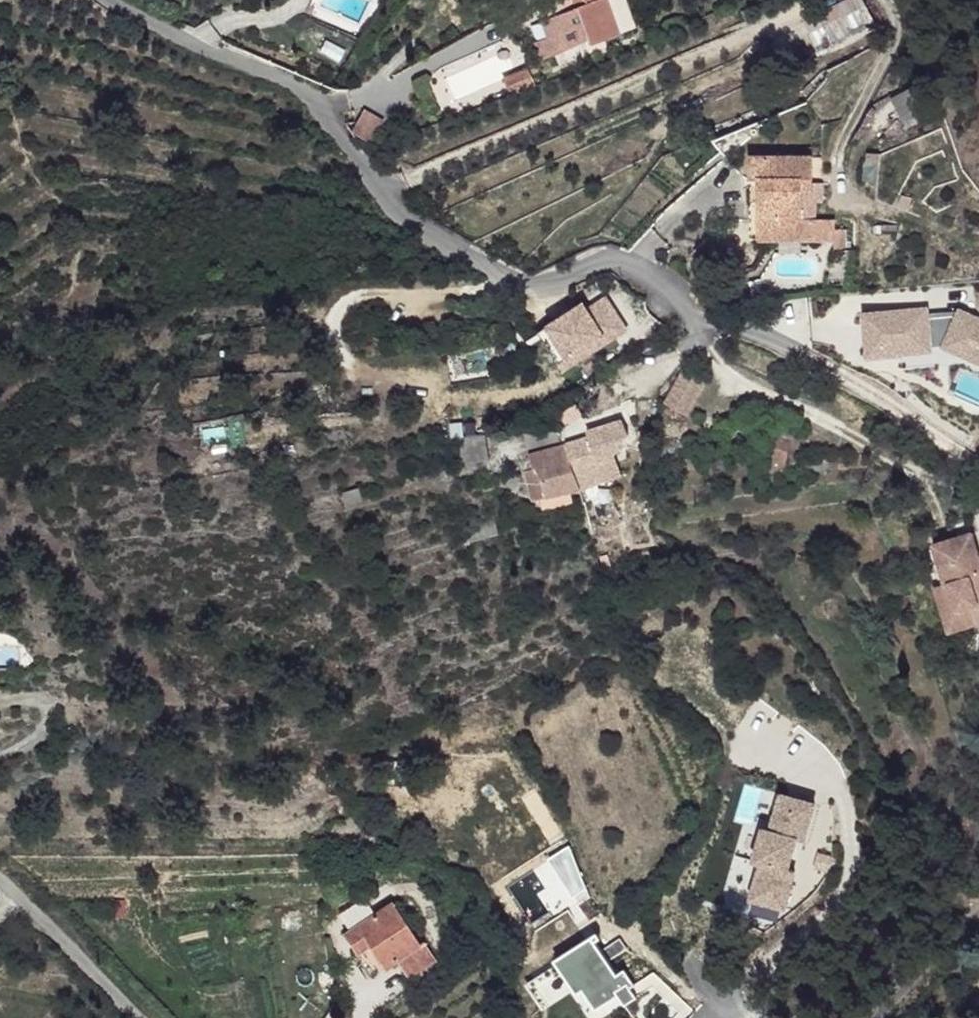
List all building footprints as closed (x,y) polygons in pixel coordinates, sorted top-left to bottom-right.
[(579,13),(588,43),(591,46),(619,38),(609,3),(608,0),(575,0),(579,13)] [(819,45),(873,22),(863,0),(839,0),(806,14),(819,45)] [(588,43),(579,13),(543,23),(549,44),(562,41),(566,49),(588,43)] [(549,44),(552,52),(566,49),(562,41),(549,44)] [(892,95),(906,122),(934,107),(920,80),(892,95)] [(816,148),(767,153),(753,169),(754,181),(761,180),(764,196),(785,202),(774,227),(792,225),(792,218),(811,215),(809,184),(808,174),(819,172),(816,148)] [(753,169),(767,153),(751,154),(753,169)] [(819,172),(808,174),(809,184),(820,183),(819,172)] [(761,180),(754,181),(755,193),(764,196),(761,180)] [(774,227),(768,227),(764,196),(755,193),(759,240),(767,238),(774,227)] [(785,202),(764,196),(768,227),(774,227),(785,202)] [(814,235),(811,215),(792,218),(792,225),(774,227),(767,238),(814,235)] [(857,216),(843,217),(844,232),(845,239),(860,237),(857,216)] [(843,217),(825,219),(827,233),(844,232),(843,217)] [(606,291),(590,301),(586,295),(536,327),(563,370),(630,328),(606,291)] [(862,308),(865,354),(944,349),(978,361),(978,315),(957,308),(937,309),(922,304),(862,308)] [(485,437),(459,441),(464,465),(489,460),(485,437)] [(589,439),(565,445),(580,489),(604,484),(597,463),(589,439)] [(565,445),(529,455),(534,470),(525,473),(533,501),(580,489),(565,445)] [(649,453),(639,452),(640,470),(648,470),(649,453)] [(615,459),(597,463),(604,484),(621,478),(615,459)] [(372,475),(368,478),(372,484),(377,481),(372,475)] [(936,551),(948,589),(941,592),(954,626),(957,638),(978,629),(978,558),(972,537),(936,551)] [(778,788),(743,896),(782,909),(817,800),(778,788)] [(421,947),(397,902),(343,933),(353,952),(366,945),(380,969),(396,961),(408,980),(436,964),(425,944),(421,947)] [(591,1013),(635,988),(623,966),(615,970),(594,932),(558,952),(591,1013)]
